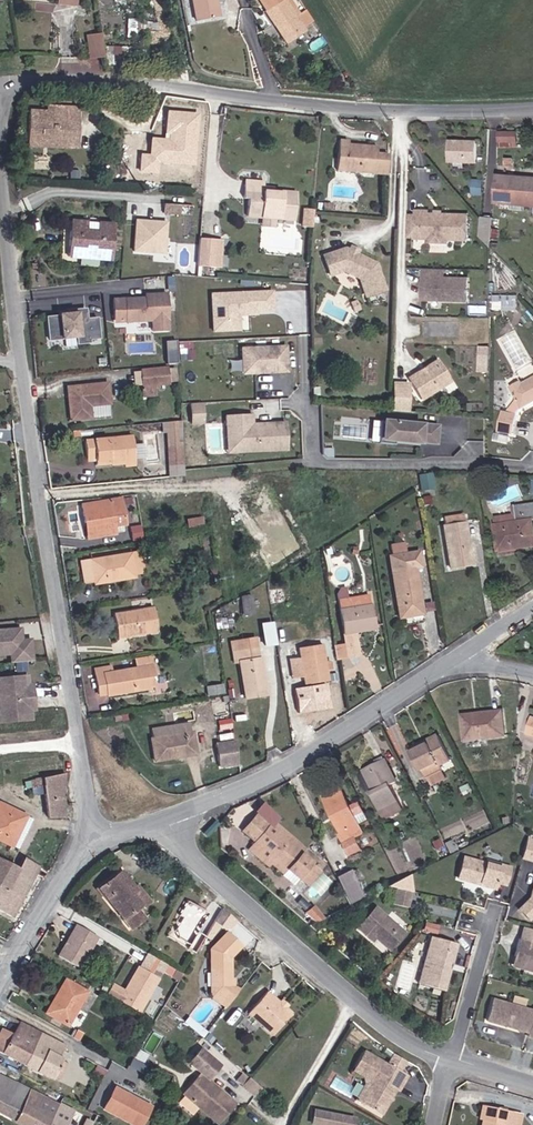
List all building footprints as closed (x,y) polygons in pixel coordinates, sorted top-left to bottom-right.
[(194,19),(221,14),(219,0),(191,0),(194,19)] [(302,32),(291,13),(288,15),(281,3),(284,2),(283,0),(256,0),(264,13),(263,14),(273,30),(276,28),(285,43),(302,32)] [(302,32),(314,25),(306,12),(300,17),(295,10),(291,13),(302,32)] [(304,36),(302,32),(285,43),(276,28),(273,30),(284,48),(304,36)] [(102,53),(100,31),(90,33),(92,54),(102,53)] [(53,140),(53,110),(31,110),(30,140),(53,140)] [(80,110),(53,110),(53,140),(80,140),(80,110)] [(138,151),(136,171),(159,173),(160,161),(196,165),(200,114),(170,111),(167,139),(151,137),(150,152),(138,151)] [(520,146),(521,131),(502,129),(500,145),(520,146)] [(479,162),(480,141),(452,140),(451,161),(479,162)] [(376,173),(377,155),(377,148),(362,147),(362,150),(355,150),(355,146),(349,146),(349,142),(340,142),(338,171),(376,173)] [(388,174),(389,156),(377,155),(376,173),(388,174)] [(247,212),(294,216),(297,193),(273,191),(263,190),(263,186),(263,182),(245,179),(242,198),(248,199),(247,212)] [(532,210),(532,184),(527,184),(527,187),(515,186),(514,209),(532,210)] [(499,208),(514,209),(515,186),(501,185),(499,208)] [(180,214),(179,205),(163,205),(163,215),(180,214)] [(302,225),(314,226),(315,208),(303,207),(302,225)] [(294,221),(294,216),(247,212),(247,217),(262,218),(290,221),(294,221)] [(417,220),(409,221),(409,241),(431,242),(437,246),(446,246),(451,243),(469,243),(469,219),(430,217),(428,215),(417,215),(417,220)] [(137,218),(133,249),(166,253),(169,221),(137,218)] [(289,229),(290,221),(262,218),(262,226),(289,229)] [(494,219),(483,219),(482,240),(493,251),(494,219)] [(111,262),(114,225),(69,222),(66,258),(79,260),(80,249),(98,251),(97,261),(111,262)] [(221,242),(200,240),(197,267),(219,268),(221,242)] [(98,251),(80,249),(79,260),(97,261),(98,251)] [(379,297),(373,271),(343,253),(322,258),(328,280),(342,276),(354,284),(360,303),(379,297)] [(445,272),(424,272),(424,280),(429,280),(429,302),(467,303),(467,281),(445,281),(445,272)] [(147,298),(115,299),(115,323),(149,322),(149,332),(172,331),(171,292),(147,292),(147,298)] [(273,312),(271,293),(212,295),(213,332),(239,331),(239,316),(239,313),(256,312),(273,312)] [(495,293),(494,309),(519,310),(520,295),(495,293)] [(355,299),(347,304),(352,313),(359,310),(358,307),(360,306),(358,303),(356,303),(355,299)] [(49,318),(51,341),(79,339),(79,345),(91,344),(91,341),(101,341),(99,320),(89,321),(89,311),(75,312),(75,315),(62,316),(62,317),(49,318)] [(167,340),(169,361),(178,360),(176,339),(167,340)] [(287,373),(286,348),(241,350),(241,360),(249,359),(250,375),(262,374),(264,372),(267,371),(267,374),(287,373)] [(491,348),(483,348),(482,373),(491,373),(491,348)] [(250,375),(249,359),(241,360),(242,375),(250,375)] [(450,380),(438,361),(407,379),(419,399),(450,380)] [(167,390),(166,372),(141,374),(142,391),(167,390)] [(522,384),(520,380),(511,385),(516,399),(509,413),(504,412),(498,431),(513,437),(521,407),(532,402),(532,379),(522,384)] [(408,386),(393,386),(392,412),(408,414),(408,386)] [(109,411),(108,390),(67,393),(68,425),(91,423),(91,412),(109,411)] [(193,423),(207,422),(205,401),(191,402),(193,423)] [(251,429),(251,417),(224,419),(225,429),(236,428),(237,456),(286,453),(285,425),(257,427),(255,429),(251,429)] [(439,427),(382,422),(380,436),(389,437),(389,442),(396,443),(422,445),(422,444),(438,445),(439,427)] [(183,479),(180,423),(165,425),(167,480),(183,479)] [(237,456),(236,428),(225,429),(226,456),(237,456)] [(505,445),(508,438),(497,434),(494,441),(505,445)] [(137,435),(84,438),(86,462),(96,461),(96,465),(125,463),(125,469),(139,468),(137,435)] [(389,437),(380,436),(380,445),(396,446),(396,443),(389,442),(389,437)] [(445,476),(432,477),(433,492),(446,491),(445,476)] [(117,504),(77,509),(79,526),(83,526),(86,542),(109,538),(108,531),(107,522),(119,520),(117,504)] [(525,511),(526,527),(504,529),(507,561),(525,560),(524,554),(532,554),(532,510),(525,511)] [(107,522),(108,531),(121,529),(119,520),(107,522)] [(455,570),(475,569),(472,525),(452,527),(455,570)] [(414,542),(414,534),(398,535),(398,543),(414,542)] [(352,535),(332,546),(336,554),(356,544),(352,535)] [(401,563),(397,563),(401,612),(424,609),(419,562),(427,561),(425,545),(400,548),(401,563)] [(141,552),(77,564),(80,584),(93,582),(93,584),(133,577),(132,574),(145,572),(141,552)] [(281,602),(280,588),(271,588),(271,602),(281,602)] [(335,657),(347,655),(359,654),(355,629),(376,626),(372,593),(339,597),(346,643),(334,645),(335,657)] [(251,596),(240,597),(243,616),(253,615),(251,596)] [(153,608),(113,615),(117,638),(157,632),(153,608)] [(275,644),(272,623),(261,624),(265,646),(275,644)] [(0,633),(0,658),(13,657),(13,666),(35,665),(33,644),(21,645),(20,633),(0,633)] [(231,639),(234,661),(239,661),(244,698),(267,695),(263,673),(259,674),(257,658),(253,635),(231,639)] [(308,686),(295,688),(298,715),(334,710),(325,645),(300,649),(301,658),(290,660),(293,678),(306,676),(308,686)] [(154,690),(149,659),(133,661),(135,669),(111,673),(110,669),(95,671),(98,695),(107,694),(107,697),(154,690)] [(29,680),(0,681),(0,726),(31,725),(31,710),(35,710),(34,693),(29,692),(29,680)] [(479,718),(462,720),(464,740),(504,735),(501,711),(478,713),(479,718)] [(151,731),(152,738),(191,732),(191,725),(151,731)] [(150,738),(153,762),(174,759),(174,754),(195,751),(193,732),(191,732),(152,738),(150,738)] [(236,758),(233,735),(214,738),(217,760),(236,758)] [(438,735),(427,740),(429,743),(411,752),(422,775),(424,774),(427,779),(443,772),(440,766),(450,760),(438,735)] [(429,743),(427,740),(409,749),(411,752),(429,743)] [(396,782),(385,759),(361,772),(359,775),(367,790),(374,787),(376,791),(371,794),(384,819),(403,809),(391,785),(396,782)] [(63,776),(30,781),(32,789),(43,787),(48,818),(58,817),(64,816),(63,776)] [(365,812),(360,802),(350,807),(338,785),(321,793),(333,816),(336,814),(344,832),(341,834),(340,834),(349,855),(361,849),(355,837),(363,833),(358,823),(355,817),(365,812)] [(25,815),(0,803),(0,840),(11,845),(25,815)] [(358,823),(368,818),(365,812),(355,817),(358,823)] [(341,834),(344,832),(336,814),(333,816),(341,834)] [(31,818),(25,815),(11,845),(17,848),(31,818)] [(285,867),(298,879),(312,864),(299,852),(269,827),(258,816),(244,832),(255,842),(285,867)] [(508,823),(506,817),(500,818),(501,825),(508,823)] [(269,827),(299,852),(302,847),(273,822),(269,827)] [(527,834),(521,858),(532,861),(532,839),(527,834)] [(282,871),(285,867),(255,842),(253,845),(282,871)] [(0,885),(0,911),(11,917),(40,866),(23,856),(17,867),(6,888),(0,885)] [(458,877),(480,883),(481,881),(495,885),(496,881),(505,883),(509,866),(500,864),(500,867),(485,863),(463,856),(458,877)] [(6,888),(17,867),(0,859),(0,885),(6,888)] [(312,864),(298,879),(306,886),(320,870),(312,864)] [(130,929),(145,916),(138,907),(140,905),(143,908),(150,902),(137,886),(134,889),(121,872),(98,889),(122,919),(123,919),(130,929)] [(349,874),(337,880),(349,905),(362,899),(349,874)] [(409,875),(387,886),(395,888),(410,893),(411,893),(409,875)] [(406,908),(410,893),(395,888),(390,904),(406,908)] [(532,898),(519,909),(529,920),(532,917),(532,894),(532,898)] [(208,914),(186,902),(178,916),(181,918),(174,930),(177,939),(189,946),(186,950),(194,954),(201,942),(202,935),(197,932),(208,914)] [(403,932),(375,906),(357,928),(371,940),(374,936),(389,949),(403,932)] [(314,907),(305,914),(314,923),(323,918),(314,907)] [(233,919),(221,908),(213,921),(222,928),(227,927),(233,919)] [(95,937),(75,925),(66,941),(67,943),(66,945),(64,946),(62,947),(56,956),(77,968),(95,937)] [(230,956),(241,946),(227,931),(209,949),(210,986),(211,998),(225,1006),(238,992),(231,986),(230,956)] [(442,990),(455,943),(430,936),(417,983),(442,990)] [(516,965),(532,970),(532,942),(518,937),(513,954),(519,955),(516,965)] [(510,964),(516,965),(519,955),(513,954),(510,964)] [(119,1001),(139,1013),(166,967),(146,955),(124,993),(110,985),(106,994),(119,1001)] [(182,975),(175,971),(171,978),(178,981),(182,975)] [(66,979),(56,995),(60,997),(49,1015),(67,1025),(86,991),(66,979)] [(291,1013),(285,1007),(283,1009),(278,1004),(272,999),(273,997),(267,991),(248,1014),(273,1035),(291,1013)] [(60,997),(56,995),(46,1013),(49,1015),(60,997)] [(532,1012),(532,1008),(493,997),(487,1018),(527,1030),(532,1012)] [(283,1009),(285,1007),(287,1005),(281,1000),(278,1004),(283,1009)] [(0,1012),(0,1053),(51,1078),(47,1086),(54,1089),(61,1074),(72,1052),(64,1047),(65,1045),(0,1012)] [(72,1037),(76,1039),(80,1032),(76,1030),(72,1037)] [(219,1065),(200,1049),(188,1063),(200,1075),(184,1094),(218,1123),(234,1104),(207,1081),(219,1065)] [(387,1064),(363,1050),(353,1068),(362,1073),(367,1094),(362,1103),(379,1113),(385,1102),(385,1092),(389,1086),(398,1090),(407,1075),(398,1070),(404,1059),(393,1053),(387,1064)] [(126,1054),(121,1062),(125,1064),(130,1057),(126,1054)] [(125,1069),(110,1061),(107,1067),(122,1076),(125,1069)] [(241,1072),(236,1083),(258,1094),(263,1083),(241,1072)] [(61,1074),(54,1089),(56,1090),(60,1081),(63,1082),(66,1076),(61,1074)] [(24,1124),(92,1124),(93,1124),(48,1099),(9,1079),(0,1075),(0,1112),(24,1124)] [(149,1109),(115,1089),(103,1110),(130,1124),(140,1124),(149,1109)] [(317,1104),(323,1094),(315,1090),(310,1100),(317,1104)] [(486,1105),(483,1119),(482,1124),(513,1124),(516,1112),(486,1105)] [(353,1118),(314,1110),(312,1122),(325,1124),(352,1124),(353,1118)]
